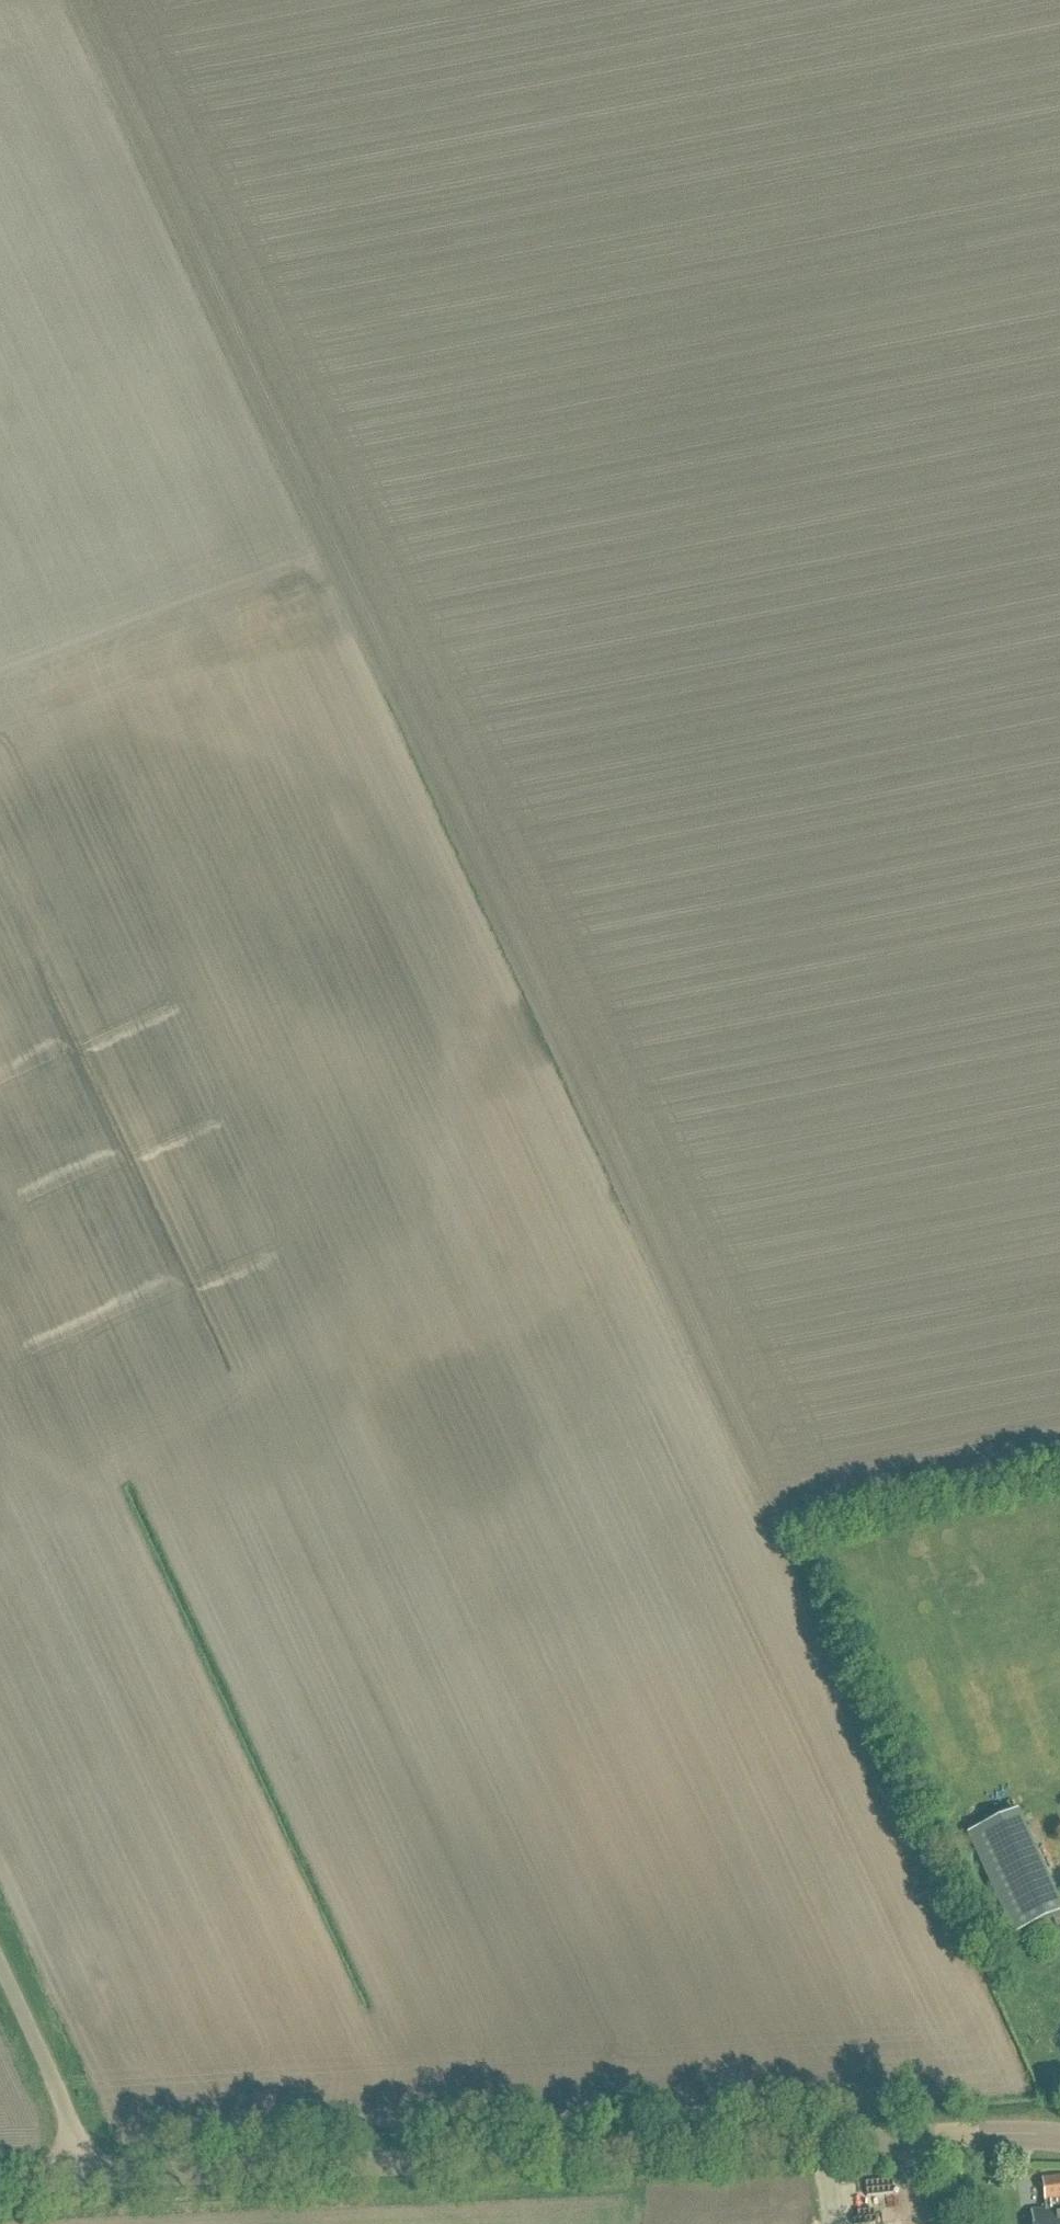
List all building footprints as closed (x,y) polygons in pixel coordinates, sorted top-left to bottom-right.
[(1012,1937),(1059,1915),(1059,1904),(1018,1811),(965,1834),(1012,1937)] [(1030,2214),(1031,2223),(1059,2223),(1059,2180),(1041,2182),(1045,2212),(1030,2214)]
